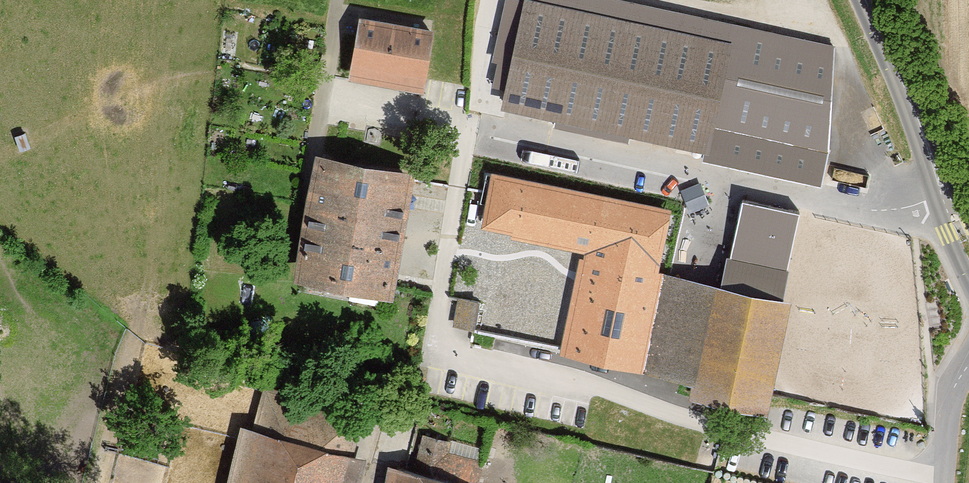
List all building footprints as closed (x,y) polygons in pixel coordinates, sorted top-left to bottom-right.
[(500,112),(705,156),(704,162),(820,187),(830,154),(836,48),(616,0),(531,0),(531,1),(524,0),(500,112)] [(421,82),(431,33),(361,19),(351,69),(421,82)] [(411,176),(317,160),(297,278),(390,294),(411,176)] [(656,249),(664,210),(490,174),(480,221),(488,223),(514,228),(512,235),(586,251),(589,234),(656,249)] [(730,259),(727,258),(718,294),(782,308),(790,271),(787,271),(800,215),(742,203),(730,259)] [(589,234),(586,251),(566,342),(564,349),(770,393),(788,310),(782,308),(718,294),(649,280),(656,249),(589,234)] [(458,293),(454,321),(477,324),(480,296),(458,293)] [(266,388),(254,431),(248,430),(235,482),(349,482),(355,461),(347,459),(359,414),(350,411),(266,388)] [(414,473),(458,482),(478,482),(482,462),(447,452),(450,441),(423,434),(414,473)] [(397,469),(394,482),(458,482),(414,473),(406,471),(397,469)]
